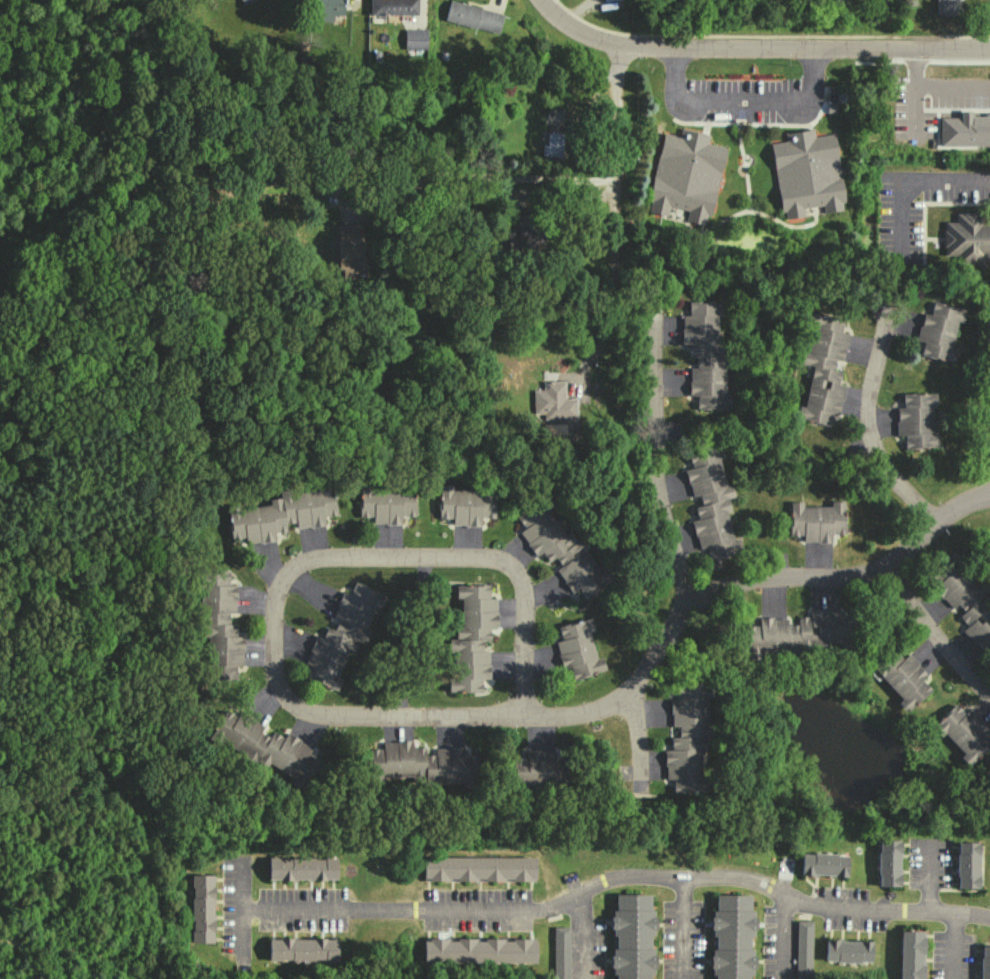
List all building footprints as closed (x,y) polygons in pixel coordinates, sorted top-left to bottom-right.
[(343,15),(343,0),(311,0),(311,21),(332,21),(332,15),(343,15)] [(416,15),(417,0),(369,0),(369,14),(416,15)] [(450,0),(449,0),(443,20),(497,33),(502,13),(450,0)] [(935,14),(957,15),(957,0),(936,0),(935,14)] [(426,49),(426,29),(404,29),(404,49),(426,49)] [(989,146),(989,114),(970,114),(970,110),(957,110),(957,117),(938,117),(938,146),(989,146)] [(724,146),(707,143),(709,134),(681,129),(680,135),(662,132),(649,201),(650,201),(648,212),(668,216),(669,207),(687,210),(686,221),(704,224),(706,216),(712,217),(724,146)] [(833,133),(813,136),(812,129),(784,133),(785,141),(770,143),(779,212),(784,211),(785,219),(804,216),(803,208),(822,205),(823,213),(844,210),(833,133)] [(955,214),(955,221),(943,221),(943,255),(955,255),(955,265),(989,265),(989,214),(955,214)] [(728,367),(727,356),(722,356),(722,331),(717,331),(717,315),(723,315),(722,301),(688,301),(688,315),(681,315),(681,344),(688,344),(688,357),(696,357),(696,367),(688,367),(689,396),(696,396),(696,409),(729,408),(729,395),(724,395),(724,367),(728,367)] [(953,362),(955,349),(951,348),(956,321),(962,322),(965,308),(932,302),(929,314),(921,312),(916,340),(922,341),(920,356),(953,362)] [(830,425),(832,412),(839,414),(844,385),(838,384),(840,371),(833,370),(835,359),(843,360),(847,333),(841,332),(843,318),(813,312),(805,352),(802,351),(800,364),(807,365),(805,375),(809,376),(804,406),(798,405),(796,419),(830,425)] [(564,381),(542,381),(542,390),(533,390),(533,413),(542,413),(543,419),(576,418),(575,398),(564,398),(564,381)] [(896,435),(904,435),(904,448),(937,447),(937,434),(931,434),(931,406),(935,406),(935,393),(902,393),(902,407),(895,407),(896,435)] [(709,560),(741,552),(738,538),(733,539),(725,511),(730,510),(727,498),(734,496),(731,484),(725,486),(718,458),(722,457),(719,444),(687,452),(691,467),(684,469),(691,496),(698,495),(701,504),(694,506),(697,518),(691,520),(698,549),(706,547),(709,560)] [(493,489),(451,490),(451,485),(437,485),(438,518),(451,518),(451,525),(479,525),(479,518),(493,518),(493,489)] [(413,516),(413,488),(358,487),(358,516),(372,516),(372,523),(399,524),(400,516),(413,516)] [(227,510),(230,539),(245,538),(245,543),(274,540),(273,532),(285,531),(284,523),(295,522),(295,528),(324,525),(323,516),(334,515),(331,488),(279,493),(279,498),(269,499),(269,506),(227,510)] [(612,579),(604,568),(599,572),(584,549),(586,548),(579,538),(575,541),(568,531),(563,535),(546,510),(549,508),(542,497),(514,515),(522,528),(517,531),(534,556),(540,552),(547,562),(550,560),(571,592),(577,588),(584,598),(612,579)] [(844,534),(844,500),(830,501),(830,505),(802,506),(802,501),(789,501),(789,535),(803,535),(803,542),(830,541),(830,534),(844,534)] [(979,598),(988,589),(979,580),(979,581),(951,553),(924,580),(952,608),(956,604),(963,611),(957,616),(966,625),(961,630),(989,658),(989,657),(989,609),(979,598)] [(208,679),(235,679),(235,665),(243,665),(243,636),(236,636),(236,623),(228,623),(228,613),(236,613),(236,584),(228,584),(228,571),(201,571),(201,637),(208,637),(208,679)] [(385,594),(353,583),(349,594),(341,591),(332,617),(338,619),(334,630),(326,627),(322,638),(315,635),(305,664),(310,665),(305,679),(337,690),(341,678),(338,677),(347,649),(353,652),(357,641),(364,644),(369,631),(365,630),(374,605),(380,608),(385,594)] [(448,692),(481,692),(481,678),(489,678),(488,650),(481,650),(481,640),(489,640),(489,628),(495,628),(495,598),(488,598),(488,584),(455,585),(455,598),(460,598),(460,627),(455,627),(455,638),(448,638),(448,652),(453,652),(453,679),(447,679),(448,692)] [(747,654),(840,653),(840,650),(850,650),(849,608),(809,609),(810,616),(797,616),(797,624),(786,624),(786,617),(759,617),(759,625),(746,626),(747,654)] [(557,626),(560,640),(554,641),(561,669),(569,667),(572,679),(605,671),(601,657),(595,658),(589,631),(593,630),(590,618),(557,626)] [(900,699),(896,703),(905,712),(930,689),(921,679),(926,674),(908,654),(902,659),(894,650),(873,669),(900,699)] [(705,791),(705,778),(700,778),(699,750),(706,749),(704,697),(710,697),(710,684),(676,685),(676,698),(669,698),(670,727),(676,727),(677,737),(670,737),(670,749),(663,749),(664,779),(671,779),(672,792),(705,791)] [(983,733),(988,729),(969,708),(963,713),(955,704),(930,727),(939,736),(943,733),(962,754),(959,757),(967,766),(989,745),(989,741),(983,733)] [(209,735),(254,763),(256,761),(265,767),(268,763),(292,778),(289,782),(301,790),(318,761),(307,754),(311,747),(286,732),(283,737),(272,731),(268,737),(259,732),(263,726),(247,716),(244,721),(225,710),(209,735)] [(369,749),(370,782),(383,782),(383,777),(410,776),(411,784),(463,783),(463,788),(477,788),(476,754),(462,754),(462,746),(434,747),(434,754),(424,755),(424,747),(412,747),(412,740),(382,741),(382,748),(369,749)] [(513,758),(514,792),(526,791),(526,787),(567,786),(566,758),(554,758),(553,749),(526,750),(526,757),(513,758)] [(899,886),(898,840),(876,840),(876,886),(899,886)] [(977,841),(956,841),(955,888),(977,888),(977,841)] [(846,876),(846,853),(800,853),(800,875),(846,876)] [(436,879),(428,879),(428,855),(543,857),(542,880),(538,880),(537,883),(519,883),(519,880),(515,880),(515,883),(490,883),(491,879),(486,879),(486,882),(466,881),(466,878),(458,878),(458,882),(436,881),(436,879)] [(342,861),(343,880),(332,880),(327,882),(322,880),(300,880),(295,881),(287,879),(274,879),(273,860),(342,861)] [(191,942),(218,944),(218,933),(221,926),(218,919),(218,902),(223,897),(219,888),(218,877),(193,877),(191,942)] [(652,895),(613,894),(612,978),(651,978),(652,895)] [(713,895),(712,978),(749,978),(749,975),(752,975),(752,895),(713,895)] [(811,977),(812,920),(796,920),(796,977),(811,977)] [(552,927),(553,978),(568,978),(568,927),(552,927)] [(923,931),(899,930),(899,978),(923,978),(923,931)] [(343,939),(344,962),(274,960),(273,940),(285,938),(293,935),(298,938),(317,939),(326,935),(332,939),(343,939)] [(541,941),(541,961),(426,963),(426,942),(433,941),(433,938),(452,937),(452,941),(462,941),(462,937),(479,937),(479,942),(489,942),(489,938),(509,937),(509,941),(516,941),(516,938),(535,938),(535,941),(541,941)] [(871,941),(825,940),(825,962),(871,962),(871,941)] [(980,978),(989,978),(989,945),(980,945),(980,978)]
